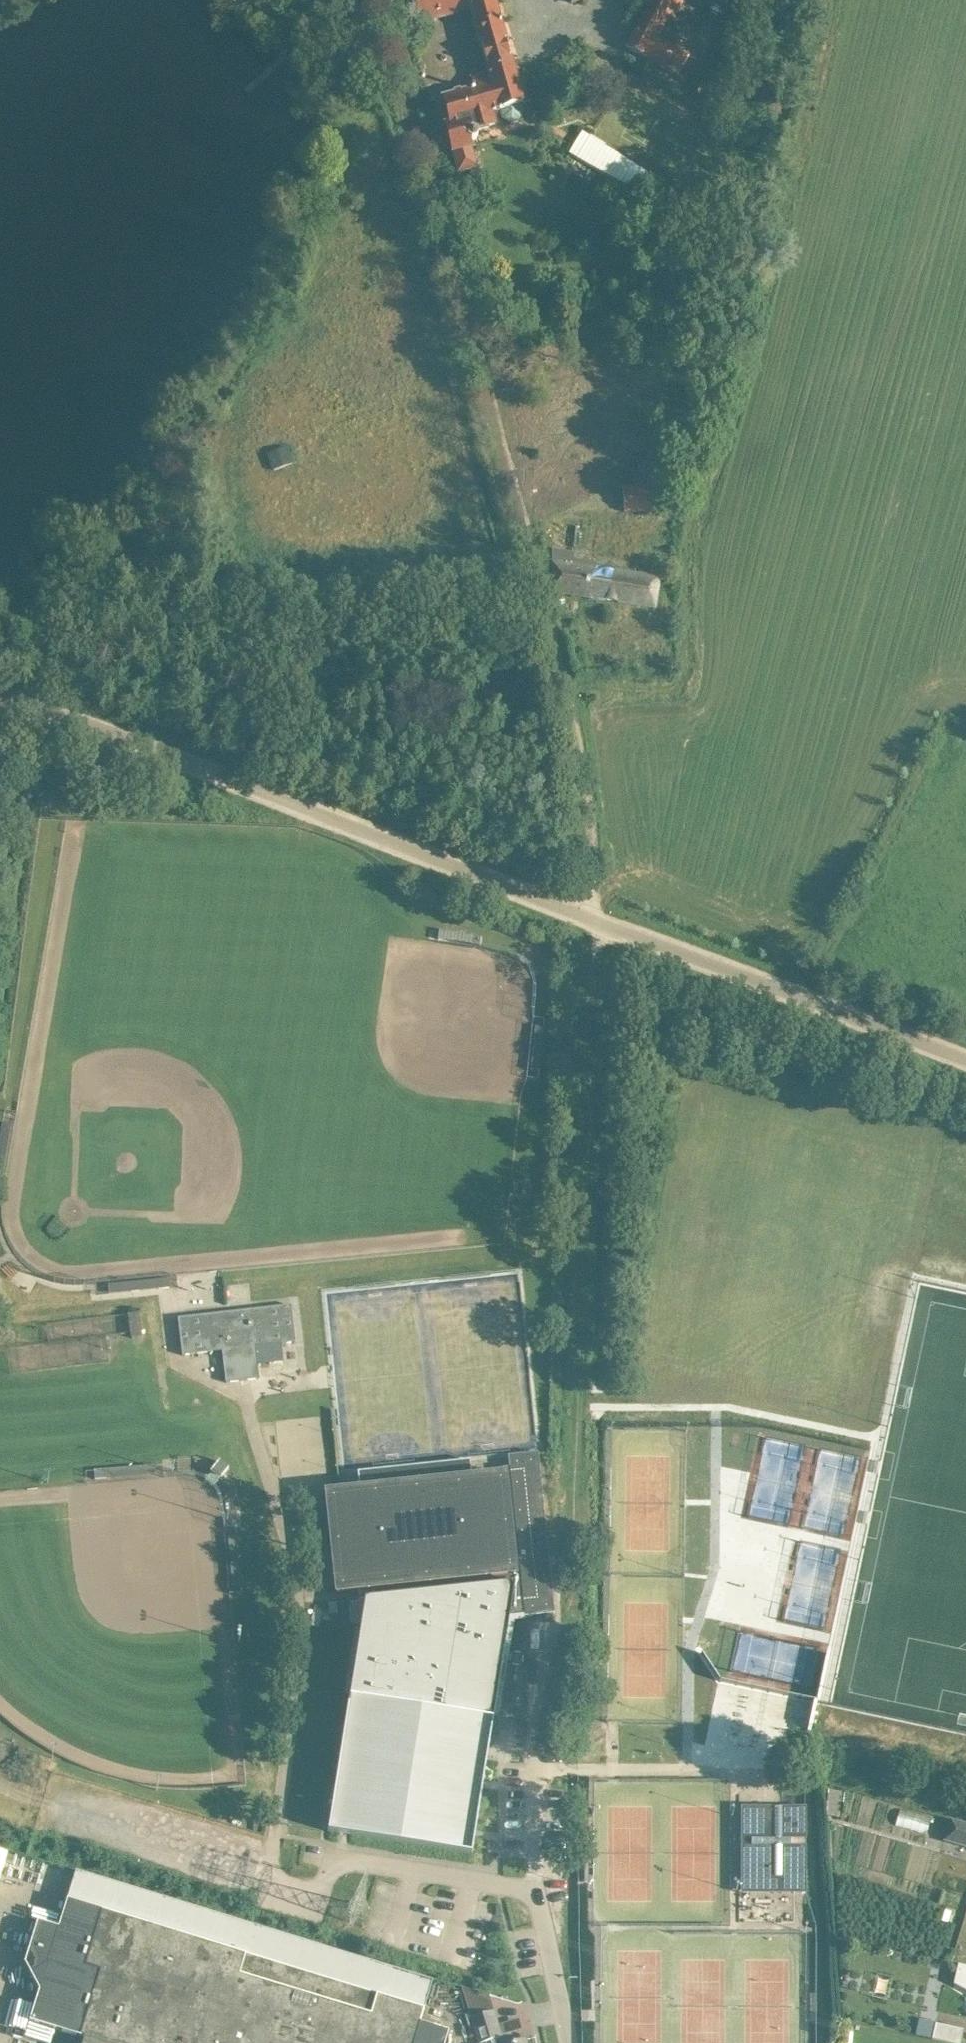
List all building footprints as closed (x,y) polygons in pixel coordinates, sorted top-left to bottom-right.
[(472,91),(439,101),(446,126),(445,126),(453,152),(454,152),(459,170),(477,164),(472,147),(471,141),(476,140),(478,136),(477,129),(497,124),(494,111),(499,110),(502,118),(510,122),(519,120),(524,111),(522,103),(525,103),(545,97),(540,79),(519,85),(495,0),(491,0),(478,4),(477,0),(413,0),(420,23),(468,10),(486,75),(469,80),(472,91)] [(684,0),(652,0),(627,48),(680,76),(691,56),(674,47),(685,26),(673,19),(684,0)] [(569,153),(636,192),(649,170),(582,131),(569,153)] [(572,432),(546,439),(568,527),(593,520),(592,513),(619,506),(626,531),(651,524),(638,472),(645,470),(642,455),(635,457),(629,435),(634,434),(631,421),(626,422),(622,407),(596,414),(613,482),(586,489),(572,432)] [(288,446),(267,453),(272,471),(294,464),(288,446)] [(575,558),(581,579),(607,573),(601,551),(575,558)] [(291,1305),(178,1318),(182,1355),(222,1351),(226,1382),(238,1381),(252,1380),(259,1379),(258,1365),(284,1362),(282,1344),(295,1342),(291,1305)] [(138,1312),(126,1314),(129,1337),(141,1335),(138,1312)] [(359,1490),(350,1491),(326,1493),(337,1593),(358,1591),(359,1599),(516,1582),(520,1615),(524,1614),(525,1616),(544,1614),(545,1621),(554,1620),(553,1613),(554,1613),(538,1453),(508,1456),(509,1468),(503,1468),(503,1475),(471,1478),(470,1460),(358,1472),(359,1490)] [(520,1617),(516,1582),(359,1599),(345,1600),(348,1625),(360,1627),(328,1832),(472,1855),(509,1618),(520,1617)] [(758,1875),(763,1878),(805,1878),(805,1807),(750,1807),(751,1839),(763,1839),(763,1846),(758,1849),(753,1854),(751,1865),(753,1870),(758,1875)] [(952,1821),(946,1840),(965,1846),(965,1825),(952,1821)] [(25,1963),(39,1990),(30,2021),(84,2038),(83,2042),(445,2042),(448,2032),(420,2023),(424,2009),(432,1981),(76,1871),(58,1928),(38,1921),(25,1963)] [(945,1910),(942,1921),(948,1924),(952,1912),(945,1910)] [(958,1964),(954,1984),(965,1990),(965,1966),(958,1964)] [(478,2042),(482,2042),(491,2041),(491,2042),(503,2042),(488,1993),(461,1984),(478,2042)] [(963,2029),(919,2020),(916,2036),(949,2042),(960,2042),(963,2029)]
